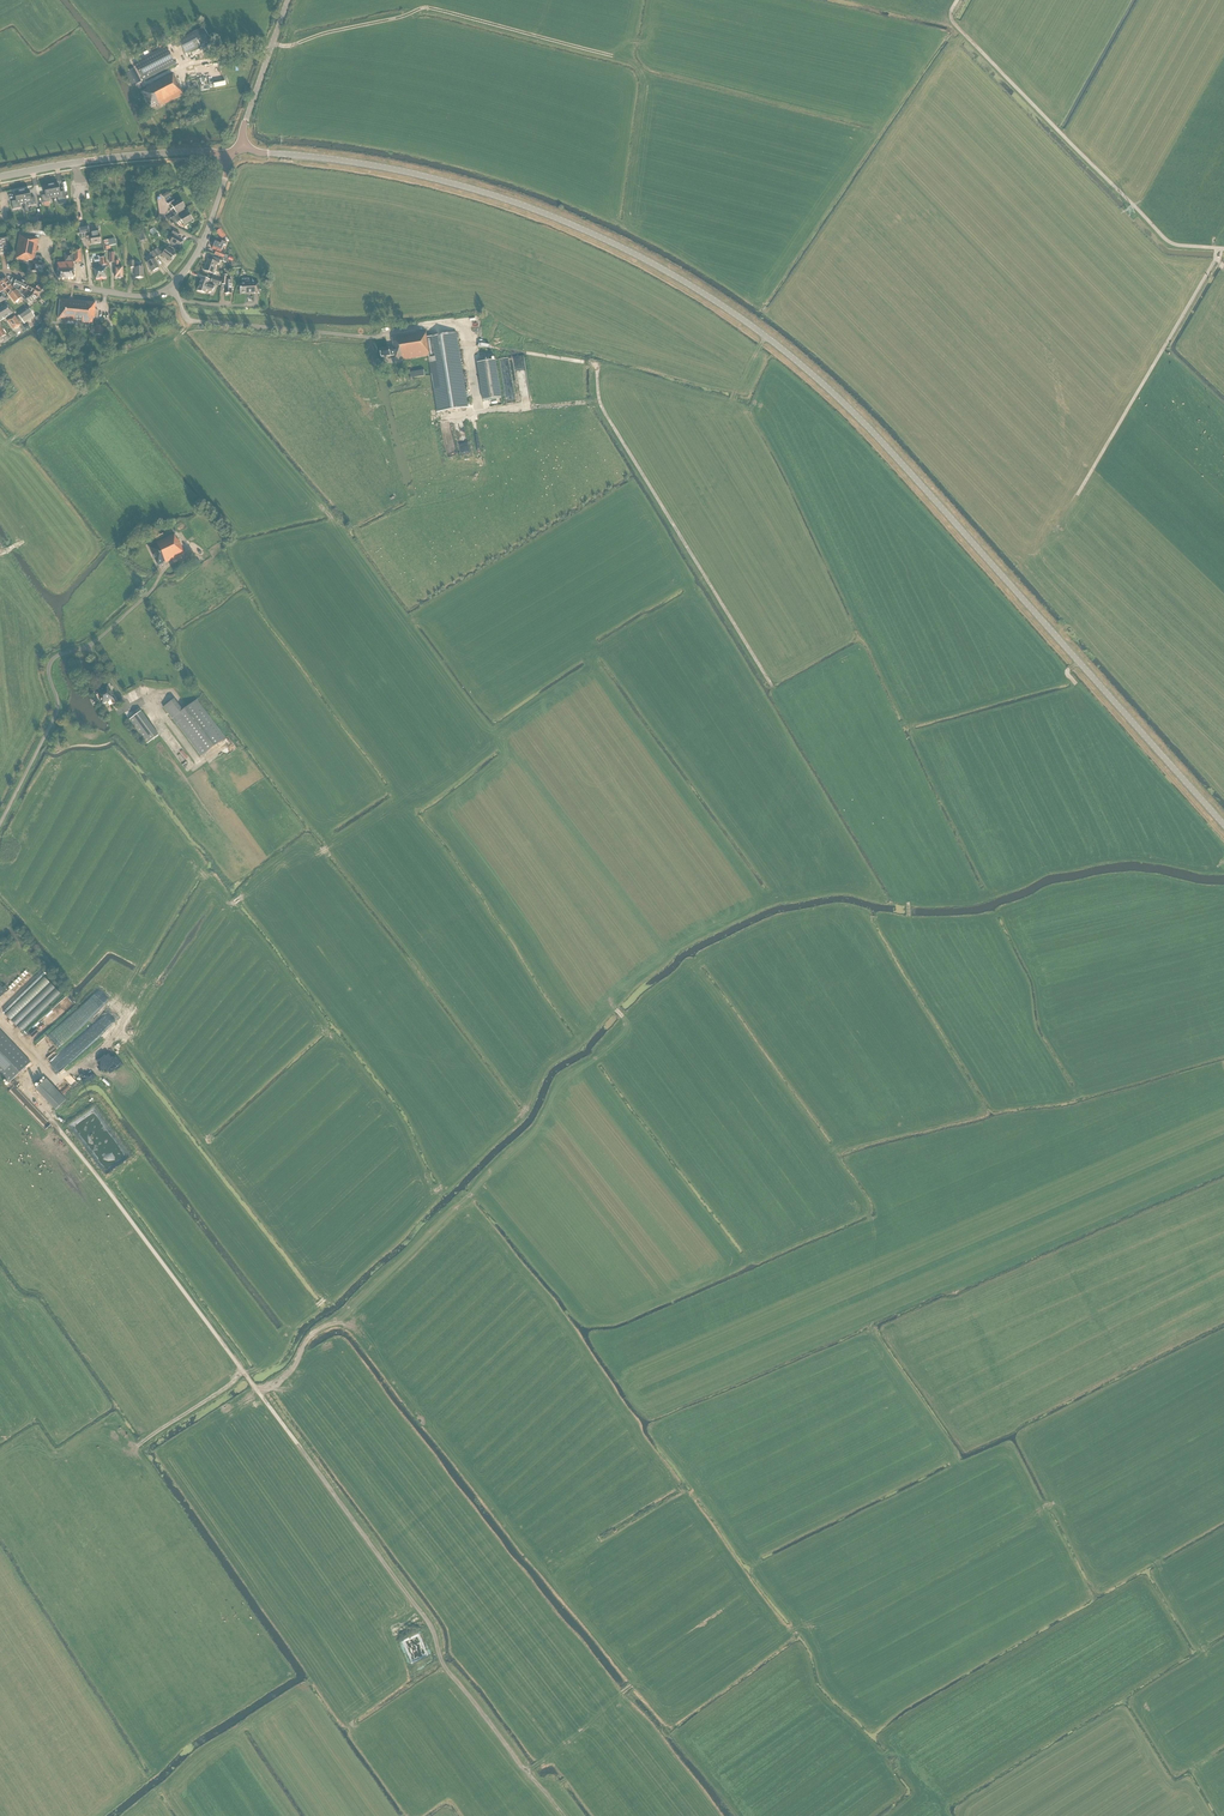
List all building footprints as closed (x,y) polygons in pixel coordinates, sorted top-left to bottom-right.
[(203,28),(192,33),(200,47),(210,41),(203,28)] [(185,54),(200,47),(192,33),(178,41),(185,54)] [(142,81),(175,65),(166,47),(133,63),(142,81)] [(228,77),(229,84),(237,84),(237,73),(230,73),(231,77),(228,77)] [(174,80),(172,74),(145,87),(146,89),(141,92),(149,108),(158,104),(159,107),(183,95),(175,79),(174,80)] [(58,184),(50,185),(53,197),(57,197),(58,201),(65,199),(64,192),(59,192),(58,184)] [(49,198),(53,197),(50,185),(44,187),(45,195),(41,196),(42,204),(50,202),(49,198)] [(21,191),(23,203),(27,203),(28,207),(36,205),(34,197),(30,198),(28,190),(21,191)] [(20,204),(23,203),(21,191),(14,193),(16,201),(11,202),(13,210),(20,208),(20,204)] [(175,204),(172,199),(166,203),(170,209),(173,208),(177,215),(184,210),(183,208),(184,207),(181,200),(175,204)] [(192,219),(188,213),(183,216),(181,213),(175,217),(175,216),(171,218),(175,224),(181,221),(183,225),(192,219)] [(42,222),(41,214),(37,215),(37,218),(32,219),(33,223),(38,222),(38,223),(42,222)] [(79,234),(89,232),(88,226),(78,227),(79,234)] [(178,237),(179,234),(173,230),(170,237),(172,238),(170,243),(179,248),(182,241),(173,236),(174,235),(178,237)] [(99,235),(99,231),(93,232),(93,233),(89,234),(90,237),(87,237),(88,242),(90,242),(91,245),(101,243),(100,235),(99,235)] [(41,263),(42,258),(35,256),(38,239),(19,235),(15,259),(28,262),(28,260),(33,261),(31,271),(38,273),(38,272),(43,273),(45,263),(41,263)] [(106,251),(111,250),(110,246),(115,245),(113,237),(103,239),(106,251)] [(9,252),(7,238),(0,239),(0,254),(9,252)] [(226,245),(227,243),(220,240),(219,243),(215,241),(212,249),(216,251),(214,255),(223,258),(227,259),(228,256),(225,255),(220,253),(224,245),(226,245)] [(157,257),(162,255),(170,261),(175,255),(167,248),(164,252),(161,250),(159,252),(157,249),(154,251),(157,257)] [(153,260),(157,257),(154,251),(151,253),(153,257),(149,258),(151,261),(147,263),(152,272),(158,269),(153,260)] [(64,262),(73,261),(72,253),(63,254),(64,262)] [(219,260),(217,259),(209,257),(208,260),(204,271),(213,274),(217,262),(219,263),(219,260)] [(107,265),(106,265),(105,258),(100,258),(99,258),(100,266),(97,266),(98,269),(94,269),(95,279),(107,278),(105,268),(107,268),(107,265)] [(134,265),(134,261),(130,261),(130,268),(135,268),(135,278),(143,278),(143,268),(138,268),(138,265),(134,265)] [(58,279),(74,278),(73,262),(57,263),(58,279)] [(231,294),(231,285),(231,281),(227,281),(227,276),(222,275),(221,285),(224,285),(224,294),(231,294)] [(13,290),(5,278),(0,281),(0,286),(7,295),(13,290)] [(212,292),(214,286),(208,284),(209,280),(202,278),(197,291),(205,294),(206,290),(212,292)] [(26,290),(29,285),(20,281),(16,280),(13,279),(10,282),(16,285),(16,286),(17,287),(16,290),(19,291),(20,290),(21,287),(26,290)] [(249,283),(249,279),(242,280),(242,285),(239,286),(240,294),(245,293),(245,295),(254,294),(254,293),(258,293),(258,294),(259,294),(258,282),(249,283)] [(29,295),(33,301),(38,297),(43,289),(38,286),(36,289),(29,285),(26,290),(21,287),(20,290),(24,292),(27,295),(28,294),(29,295)] [(27,305),(33,301),(29,295),(28,294),(27,295),(24,292),(20,290),(19,291),(16,290),(17,292),(20,296),(22,298),(23,299),(27,305)] [(23,299),(17,293),(10,298),(15,303),(21,299),(22,300),(23,299)] [(67,320),(67,321),(74,322),(75,317),(82,318),(82,322),(93,323),(93,317),(94,317),(95,303),(60,300),(58,320),(63,321),(64,320),(67,320)] [(2,302),(5,306),(0,308),(0,322),(13,314),(3,301),(2,302)] [(24,324),(34,317),(29,308),(18,315),(24,324)] [(13,331),(19,327),(20,326),(14,317),(7,322),(13,331)] [(103,335),(103,326),(95,326),(95,335),(103,335)] [(430,356),(427,337),(426,332),(392,337),(393,347),(380,349),(381,357),(395,355),(396,361),(429,356),(430,356)] [(430,356),(429,356),(438,412),(467,407),(455,332),(427,337),(430,356)] [(483,401),(501,398),(495,360),(477,363),(483,401)] [(176,540),(174,534),(148,547),(157,566),(163,563),(163,562),(164,562),(165,563),(184,553),(177,539),(176,540)] [(112,699),(109,693),(111,691),(107,685),(96,691),(98,695),(96,696),(100,702),(101,702),(102,705),(101,705),(110,701),(112,705),(115,703),(113,699),(112,699)] [(182,711),(174,699),(163,707),(172,719),(172,718),(200,756),(225,738),(196,700),(182,711)] [(140,712),(129,721),(147,745),(158,736),(140,712)] [(5,1015),(21,1032),(60,994),(44,977),(9,1011),(5,1015)] [(68,998),(63,1001),(68,1010),(73,1007),(68,998)] [(1,1019),(9,1011),(0,1002),(0,1019),(1,1019)] [(30,1062),(0,1031),(0,1074),(8,1083),(30,1062)] [(35,1089),(56,1109),(66,1099),(45,1079),(35,1089)]
